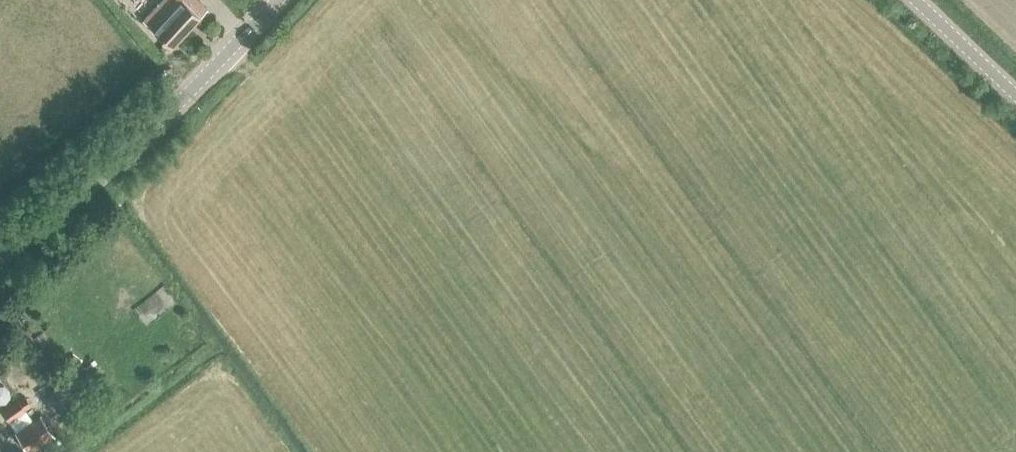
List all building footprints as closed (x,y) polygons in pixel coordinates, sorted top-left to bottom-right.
[(142,19),(153,29),(171,46),(178,39),(207,8),(198,0),(180,0),(165,16),(154,6),(142,19)] [(2,411),(8,421),(31,405),(24,395),(2,411)] [(15,432),(29,451),(54,435),(40,414),(15,432)]
